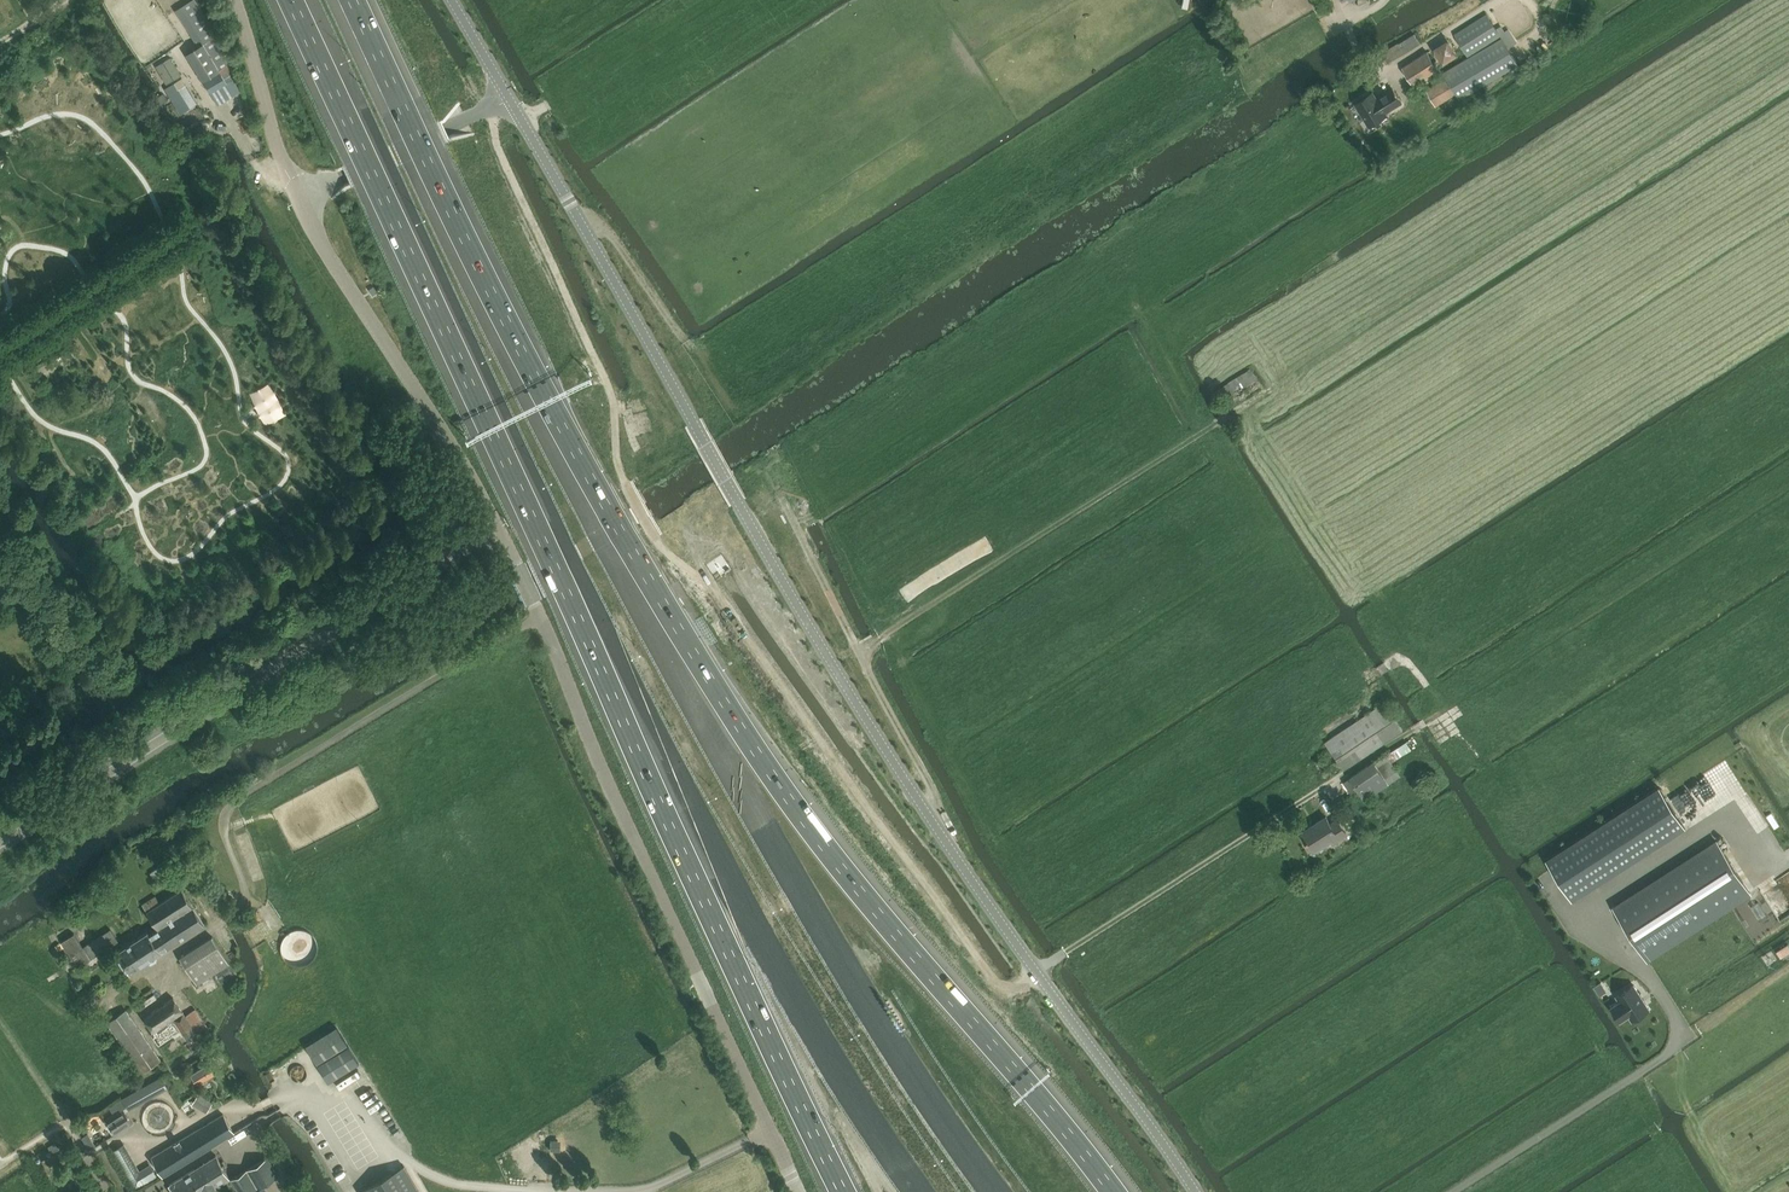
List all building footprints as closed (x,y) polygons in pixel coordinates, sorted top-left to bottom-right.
[(223,101),(234,94),(227,82),(233,79),(227,69),(231,66),(213,37),(214,36),(206,22),(209,21),(195,0),(191,0),(176,10),(198,46),(187,54),(203,80),(219,70),(221,72),(204,82),(217,104),(223,101)] [(1358,1),(1358,4),(1359,5),(1360,7),(1364,8),(1370,5),(1370,0),(1358,0),(1358,1)] [(1459,98),(1517,64),(1508,48),(1517,42),(1509,28),(1500,34),(1487,14),(1455,34),(1468,55),(1500,35),(1503,39),(1444,73),(1447,78),(1426,90),(1435,105),(1442,101),(1446,107),(1456,101),(1452,95),(1456,93),(1459,98)] [(1386,48),(1391,59),(1423,45),(1418,34),(1386,48)] [(1433,48),(1442,64),(1457,54),(1448,39),(1433,48)] [(1427,52),(1403,67),(1414,85),(1438,69),(1427,52)] [(157,65),(167,83),(181,74),(172,57),(157,65)] [(178,89),(174,82),(169,85),(165,88),(181,114),(198,103),(186,84),(178,89)] [(1387,112),(1403,102),(1398,95),(1393,87),(1378,96),(1374,90),(1367,94),(1367,93),(1358,98),(1359,99),(1355,102),(1369,126),(1388,114),(1387,112)] [(164,93),(157,97),(161,104),(168,100),(164,93)] [(1220,388),(1227,398),(1238,391),(1244,399),(1265,385),(1252,366),(1220,388)] [(1325,742),(1344,770),(1403,730),(1384,703),(1325,742)] [(1350,778),(1344,782),(1352,794),(1358,790),(1360,792),(1365,800),(1401,776),(1387,754),(1375,762),(1374,761),(1350,778)] [(1659,787),(1546,859),(1573,900),(1685,828),(1659,787)] [(199,809),(177,824),(181,829),(200,816),(199,816),(202,814),(199,809)] [(1326,816),(1302,832),(1308,841),(1309,841),(1315,850),(1332,840),(1333,842),(1347,833),(1338,819),(1331,824),(1326,816)] [(1717,841),(1615,907),(1648,959),(1750,893),(1717,841)] [(158,929),(150,934),(161,952),(205,924),(182,889),(160,903),(156,896),(143,905),(158,929)] [(316,950),(317,946),(316,942),(315,938),(313,935),(311,932),(308,930),(305,928),(301,927),(297,926),(293,927),(290,928),(286,929),(283,932),(281,935),(279,938),(278,942),(277,946),(278,950),(279,953),(281,957),(283,960),(286,962),(290,964),(293,965),(297,965),(301,965),(305,964),(308,962),(311,960),(313,957),(315,953),(316,950)] [(62,941),(79,967),(118,941),(111,929),(83,947),(74,933),(62,941)] [(148,931),(116,951),(130,972),(147,961),(152,962),(157,959),(157,954),(161,952),(150,934),(148,931)] [(179,957),(196,983),(229,962),(212,936),(179,957)] [(1788,952),(1788,942),(1777,950),(1781,957),(1788,952)] [(231,964),(212,977),(218,986),(237,973),(231,964)] [(1605,980),(1596,985),(1602,995),(1611,989),(1605,980)] [(1620,1001),(1612,1007),(1620,1021),(1629,1015),(1632,1020),(1650,1009),(1634,985),(1617,996),(1620,1001)] [(202,1039),(198,1032),(186,1015),(173,997),(144,1017),(153,1031),(151,1033),(158,1044),(173,1034),(177,1038),(180,1036),(189,1048),(202,1039)] [(108,1022),(143,1072),(161,1060),(126,1009),(108,1022)] [(207,1026),(195,1009),(186,1015),(198,1032),(207,1026)] [(306,1046),(316,1063),(347,1044),(337,1027),(306,1046)] [(318,1065),(328,1082),(359,1063),(349,1046),(318,1065)] [(214,1074),(204,1057),(198,1061),(197,1059),(186,1066),(197,1085),(214,1074)] [(359,1063),(328,1082),(338,1098),(369,1078),(359,1063)] [(126,1105),(164,1084),(160,1077),(125,1097),(122,1099),(126,1105)] [(212,1102),(199,1095),(194,1101),(207,1109),(212,1102)] [(122,1099),(110,1107),(114,1113),(106,1119),(106,1118),(105,1119),(115,1135),(116,1134),(133,1122),(124,1107),(126,1106),(126,1105),(122,1099)] [(186,1108),(191,1105),(187,1100),(182,1103),(186,1108)] [(223,1114),(152,1156),(164,1175),(235,1133),(223,1114)] [(36,1155),(38,1159),(38,1160),(37,1160),(37,1161),(38,1162),(39,1162),(49,1156),(50,1156),(51,1155),(52,1155),(52,1154),(52,1153),(61,1149),(62,1147),(63,1146),(63,1145),(62,1145),(61,1145),(60,1145),(59,1145),(57,1142),(49,1147),(50,1149),(47,1152),(45,1149),(36,1155)] [(138,1178),(120,1146),(113,1150),(135,1188),(157,1175),(154,1169),(138,1178)] [(169,1185),(174,1191),(207,1191),(230,1178),(217,1156),(169,1185)] [(232,1178),(240,1191),(249,1191),(278,1174),(268,1157),(232,1178)] [(359,1191),(360,1191),(420,1191),(404,1165),(359,1191)] [(271,1191),(291,1191),(281,1174),(266,1182),(271,1191)]
